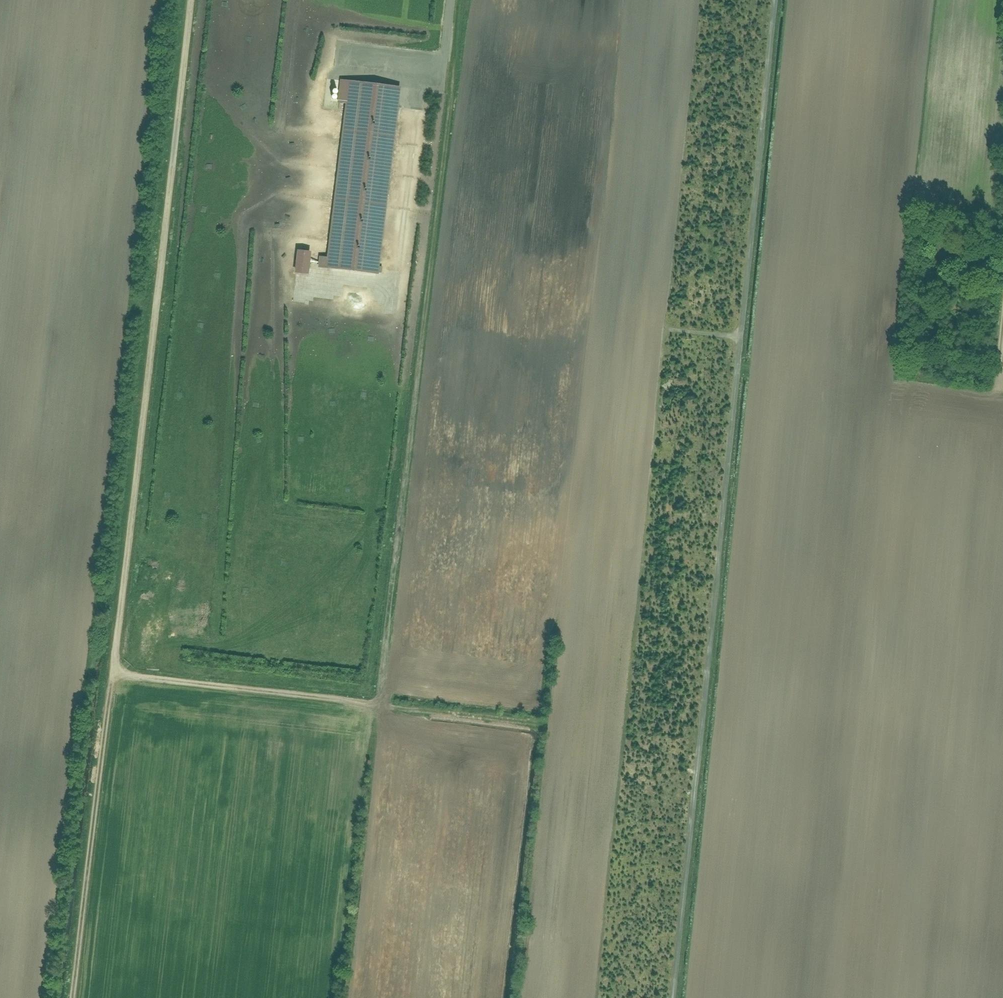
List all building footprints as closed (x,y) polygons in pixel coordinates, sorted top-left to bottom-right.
[(403,90),(351,82),(325,267),(377,275),(403,90)] [(311,253),(296,252),(294,274),(308,276),(311,253)]
